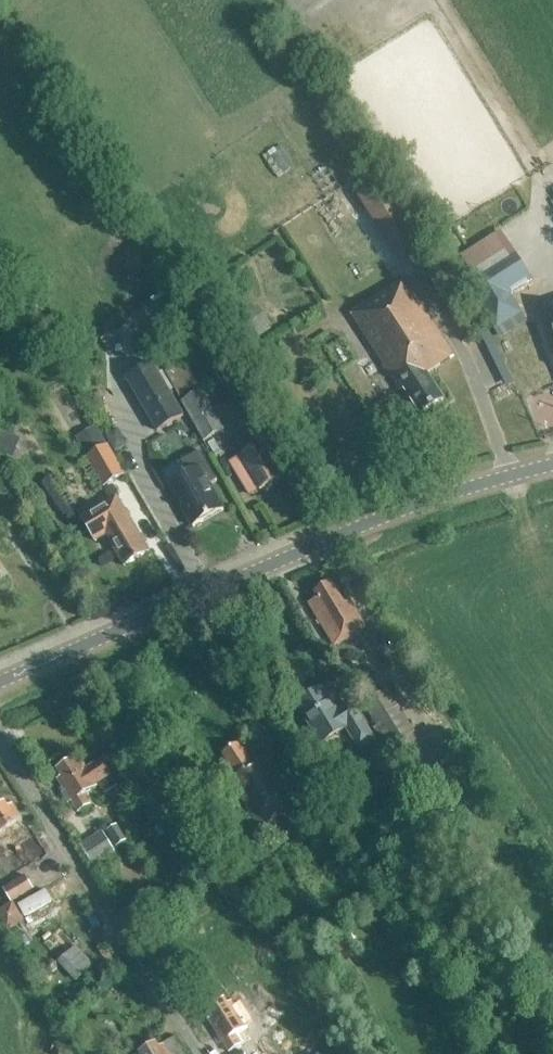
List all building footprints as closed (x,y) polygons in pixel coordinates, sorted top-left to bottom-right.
[(366,194),(405,254),(428,239),(390,179),(366,194)] [(494,236),(462,257),(474,276),(468,280),(499,327),(522,313),(510,294),(532,280),(513,251),(506,255),(494,236)] [(383,364),(391,376),(401,391),(404,389),(421,415),(444,400),(427,374),(454,356),(404,279),(350,314),(383,364)] [(258,310),(232,327),(243,345),(270,328),(258,310)] [(545,323),(552,346),(552,320),(550,321),(545,323)] [(186,362),(166,373),(204,441),(224,430),(186,362)] [(157,434),(183,418),(151,365),(125,381),(157,434)] [(261,490),(279,479),(271,465),(273,463),(261,444),(259,445),(251,432),(236,441),(244,454),(241,456),(261,490)] [(104,487),(125,475),(107,445),(87,457),(104,487)] [(188,474),(169,485),(193,527),(223,510),(209,485),(217,481),(201,452),(181,463),(188,474)] [(124,567),(149,552),(117,497),(82,518),(96,542),(106,536),(124,567)] [(335,646),(365,628),(349,602),(345,605),(332,583),(315,593),(318,599),(310,604),(335,646)] [(361,750),(375,741),(352,703),(338,712),(324,689),(298,705),(322,744),(347,728),(361,750)] [(414,733),(387,690),(364,704),(391,748),(414,733)] [(231,779),(261,826),(283,812),(294,831),(309,822),(268,755),(253,765),(240,743),(223,753),(237,775),(231,779)] [(62,777),(57,780),(78,813),(90,805),(84,795),(97,787),(118,773),(107,755),(85,769),(81,762),(76,764),(73,759),(57,769),(62,777)] [(6,874),(41,853),(28,831),(12,804),(7,807),(4,802),(0,804),(0,865),(6,874)] [(94,865),(114,852),(102,832),(81,845),(94,865)] [(23,876),(2,889),(10,903),(31,890),(23,876)] [(181,877),(171,889),(182,899),(193,888),(181,877)] [(0,910),(0,921),(6,931),(23,921),(11,903),(0,910)] [(213,1017),(208,1020),(229,1053),(241,1045),(235,1035),(248,1027),(231,1002),(227,1004),(224,999),(208,1009),(213,1017)] [(163,1045),(159,1048),(155,1043),(139,1053),(140,1053),(168,1053),(163,1045)]
